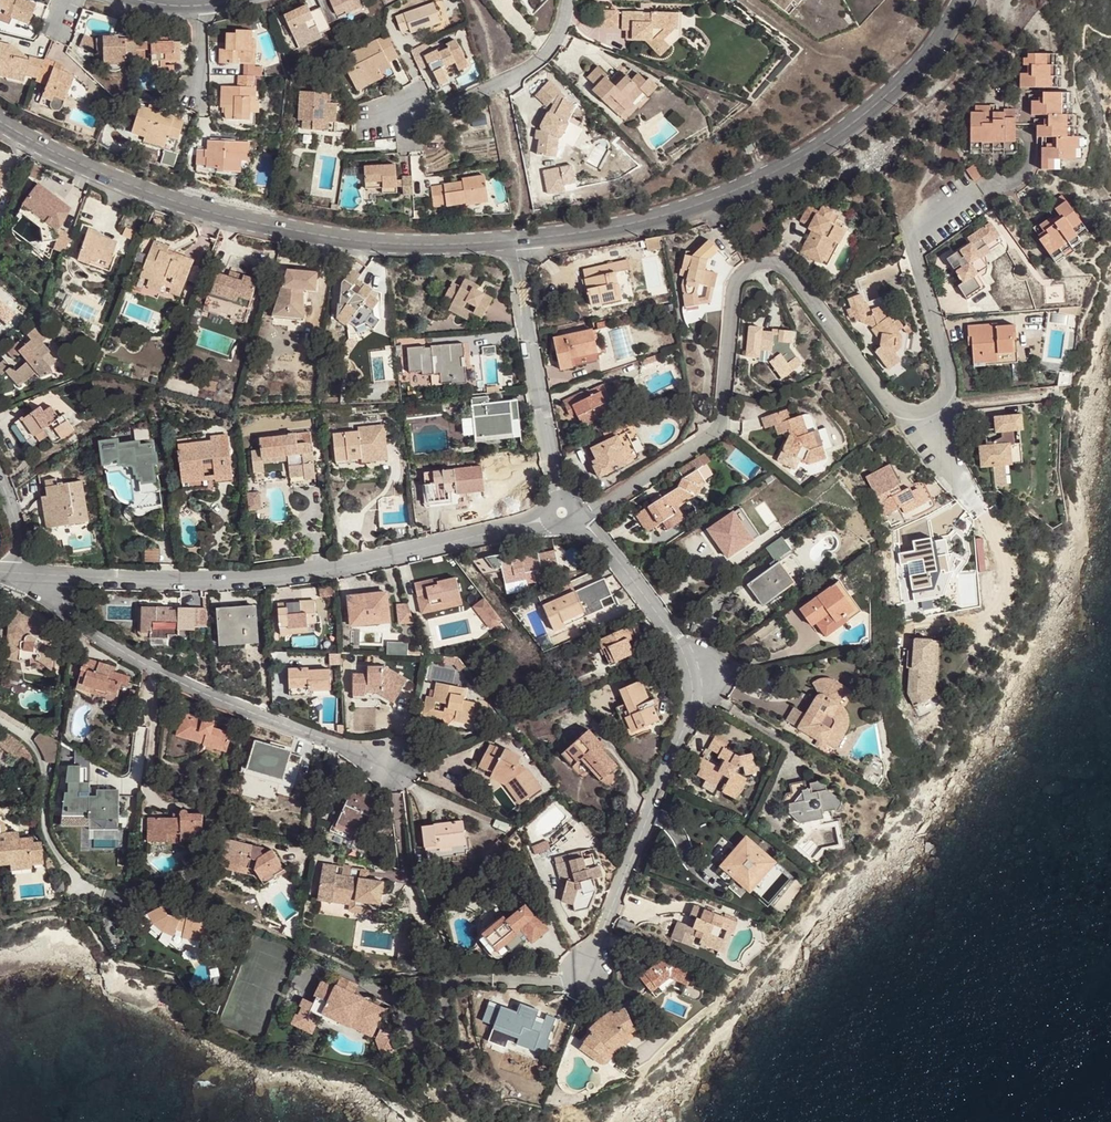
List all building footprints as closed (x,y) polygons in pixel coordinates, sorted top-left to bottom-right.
[(10,16),(28,23),(36,4),(26,0),(0,0),(0,12),(10,16)] [(318,1),(320,4),(322,8),(329,23),(338,18),(363,6),(360,0),(320,0),(318,1)] [(396,17),(401,32),(410,29),(411,33),(441,22),(434,3),(396,17)] [(309,9),(311,13),(322,8),(320,4),(309,9)] [(308,5),(284,16),(294,37),(317,26),(321,33),(331,28),(329,23),(322,8),(311,13),(309,9),(308,5)] [(363,6),(338,18),(340,22),(365,10),(363,6)] [(618,11),(599,10),(598,27),(618,27),(618,11)] [(0,12),(0,20),(8,23),(10,16),(0,12)] [(643,12),(623,12),(623,30),(626,30),(633,31),(633,41),(647,41),(660,55),(670,47),(663,40),(658,34),(663,29),(673,30),(678,30),(678,13),(652,12),(652,14),(643,14),(643,12)] [(179,22),(178,32),(191,32),(192,28),(190,25),(188,23),(186,22),(179,22)] [(317,26),(294,37),(299,47),(322,36),(321,33),(317,26)] [(663,29),(658,34),(663,40),(673,30),(663,29)] [(220,50),(220,63),(244,64),(251,64),(251,50),(248,50),(248,40),(251,40),(251,30),(236,30),(236,34),(227,34),(226,44),(231,44),(231,50),(226,50),(220,50)] [(150,41),(135,42),(136,61),(144,60),(144,49),(150,49),(151,62),(159,62),(159,59),(165,59),(165,62),(179,61),(179,41),(167,42),(167,34),(150,34),(150,41)] [(387,34),(346,55),(351,66),(346,68),(354,84),(361,81),(358,76),(381,64),(384,69),(391,66),(389,62),(387,58),(397,53),(387,34)] [(79,46),(92,52),(95,45),(95,40),(84,35),(79,46)] [(136,61),(135,42),(125,42),(125,38),(117,39),(117,36),(102,37),(95,39),(95,40),(95,45),(95,53),(102,56),(124,55),(124,61),(136,61)] [(255,40),(251,40),(248,40),(248,50),(251,50),(251,64),(244,64),(244,66),(245,66),(254,67),(255,40)] [(437,50),(425,56),(439,85),(448,80),(443,70),(455,64),(457,67),(466,62),(455,40),(445,45),(447,49),(438,53),(437,50)] [(425,42),(410,50),(415,61),(423,57),(421,51),(427,47),(425,42)] [(44,61),(28,57),(28,60),(11,55),(14,46),(0,43),(0,75),(5,76),(7,70),(25,75),(37,78),(44,61)] [(14,46),(11,55),(28,60),(14,46)] [(397,53),(387,58),(389,62),(399,57),(397,53)] [(1054,53),(1028,54),(1028,58),(1024,58),(1024,64),(1032,64),(1032,73),(1020,73),(1020,87),(1057,87),(1057,65),(1054,65),(1054,53)] [(124,55),(102,56),(103,64),(125,64),(124,61),(124,55)] [(423,57),(415,61),(419,71),(428,67),(423,57)] [(45,85),(41,96),(51,101),(53,95),(64,100),(74,76),(62,71),(64,66),(45,58),(44,61),(37,78),(35,81),(45,85)] [(466,62),(457,67),(459,71),(468,66),(466,62)] [(358,76),(361,81),(384,69),(381,64),(358,76)] [(245,66),(245,76),(253,76),(256,76),(262,76),(262,67),(254,67),(245,66)] [(598,67),(588,78),(597,86),(593,90),(620,116),(626,110),(622,106),(639,87),(643,91),(648,96),(657,87),(649,79),(647,81),(638,73),(631,81),(626,76),(620,83),(623,86),(619,90),(616,87),(606,78),(607,76),(598,67)] [(7,70),(5,76),(23,81),(25,75),(7,70)] [(253,87),(253,76),(245,76),(238,76),(238,87),(222,86),(221,108),(225,108),(225,112),(226,119),(250,120),(250,112),(255,112),(255,100),(256,87),(253,87)] [(539,139),(537,154),(553,156),(554,147),(558,148),(559,138),(568,122),(572,113),(571,112),(575,106),(563,99),(565,96),(560,92),(561,91),(550,81),(540,91),(551,102),(554,104),(541,128),(541,131),(536,130),(535,138),(539,139)] [(622,106),(626,110),(643,91),(639,87),(622,106)] [(327,93),(300,91),(298,120),(302,120),(302,129),(325,130),(326,121),(334,122),(336,122),(336,115),(329,115),(330,103),(326,103),(327,93)] [(547,106),(551,102),(540,91),(536,95),(547,106)] [(1068,92),(1044,92),(1044,98),(1044,101),(1039,102),(1031,101),(1031,115),(1048,115),(1048,119),(1048,126),(1044,126),(1037,126),(1037,136),(1052,136),(1056,136),(1056,148),(1047,147),(1042,147),(1042,169),(1059,169),(1059,159),(1080,159),(1080,147),(1084,147),(1084,136),(1074,136),(1074,115),(1068,115),(1068,92)] [(1015,109),(1004,109),(1004,112),(993,112),(993,120),(986,120),(986,112),(990,112),(990,105),(975,105),(975,113),(971,113),(970,149),(1003,150),(1003,142),(1014,142),(1015,109)] [(142,143),(174,152),(184,120),(157,112),(147,109),(138,106),(131,132),(144,136),(142,143)] [(334,122),(326,121),(325,130),(334,131),(334,122)] [(568,122),(559,138),(563,140),(566,141),(575,126),(568,122)] [(1047,144),(1047,147),(1056,148),(1056,136),(1052,136),(1052,144),(1047,144)] [(242,142),(208,141),(207,150),(197,150),(196,163),(206,164),(206,166),(217,167),(217,173),(234,174),(234,171),(241,171),(242,142)] [(234,174),(217,173),(217,178),(241,179),(245,178),(247,175),(248,173),(250,142),(242,142),(241,171),(234,171),(234,174)] [(744,148),(747,153),(754,149),(752,144),(744,148)] [(396,164),(364,166),(365,182),(382,181),(383,188),(397,187),(396,164)] [(974,165),(967,170),(974,179),(981,174),(974,165)] [(466,203),(466,205),(489,201),(485,175),(462,179),(463,181),(431,186),(434,207),(466,203)] [(413,194),(412,176),(402,176),(403,195),(413,194)] [(66,220),(67,211),(59,205),(62,200),(38,182),(23,202),(48,221),(46,224),(59,233),(62,229),(59,228),(66,220)] [(59,205),(67,211),(68,204),(62,200),(59,205)] [(1066,201),(1055,209),(1060,215),(1052,221),(1050,218),(1040,225),(1044,232),(1046,231),(1048,233),(1040,239),(1054,260),(1081,242),(1077,236),(1086,230),(1066,201)] [(48,221),(23,202),(19,209),(42,226),(43,241),(58,239),(60,234),(59,233),(46,224),(48,221)] [(800,221),(810,226),(816,215),(818,211),(808,206),(800,221)] [(816,232),(814,237),(810,235),(801,252),(824,264),(830,251),(828,250),(833,241),(839,244),(846,230),(816,215),(810,226),(809,228),(813,230),(816,232)] [(991,223),(977,232),(985,245),(999,236),(991,223)] [(133,240),(136,232),(126,227),(122,235),(133,240)] [(109,261),(116,241),(100,235),(87,231),(77,257),(96,264),(98,258),(109,261)] [(985,245),(977,232),(968,238),(972,244),(962,250),(966,256),(963,258),(958,252),(955,254),(953,265),(956,268),(962,264),(964,267),(959,271),(965,281),(960,284),(968,296),(982,286),(974,275),(977,272),(981,256),(977,250),(985,245)] [(659,237),(646,239),(647,250),(660,248),(659,237)] [(170,246),(155,240),(136,289),(144,292),(147,284),(161,290),(160,293),(178,300),(194,259),(176,252),(174,255),(168,253),(169,249),(170,246)] [(728,260),(709,240),(692,256),(686,255),(682,268),(686,269),(685,274),(682,284),(685,307),(699,304),(698,298),(697,289),(699,282),(708,285),(715,286),(718,272),(720,272),(728,260)] [(830,251),(824,264),(827,266),(839,244),(833,241),(828,250),(830,251)] [(628,260),(583,270),(585,278),(588,290),(591,306),(602,303),(601,299),(616,295),(614,284),(618,283),(615,273),(630,269),(628,260)] [(318,272),(288,269),(282,286),(281,295),(279,295),(272,316),(304,319),(303,297),(302,289),(308,289),(316,290),(318,272)] [(358,279),(360,275),(352,269),(342,283),(340,304),(345,308),(338,317),(347,324),(349,322),(356,326),(365,322),(374,329),(380,320),(375,315),(374,306),(377,302),(379,300),(370,294),(372,290),(364,284),(361,288),(355,283),(358,279)] [(227,297),(249,304),(257,279),(238,273),(236,278),(227,275),(217,272),(211,293),(216,295),(213,305),(246,316),(247,310),(225,303),(227,297)] [(482,318),(492,298),(483,294),(486,289),(465,278),(461,287),(452,282),(445,296),(454,300),(451,304),(462,310),(463,308),(473,313),(482,318)] [(361,288),(364,284),(358,279),(355,283),(361,288)] [(621,299),(618,283),(614,284),(616,295),(601,299),(602,303),(621,299)] [(147,284),(144,292),(158,297),(160,293),(161,290),(147,284)] [(715,286),(708,285),(705,296),(698,298),(699,304),(711,303),(715,286)] [(206,303),(213,305),(216,295),(211,293),(209,293),(206,303)] [(860,294),(849,299),(852,307),(848,309),(851,317),(856,316),(857,320),(861,319),(862,321),(872,326),(882,340),(882,347),(876,351),(889,370),(902,361),(892,347),(894,335),(900,330),(894,321),(890,316),(888,317),(884,306),(869,310),(866,302),(864,303),(860,294)] [(247,310),(249,304),(227,297),(225,303),(247,310)] [(0,318),(5,322),(6,323),(14,313),(0,301),(0,319),(0,318)] [(462,310),(451,304),(448,311),(469,321),(473,313),(463,308),(462,310)] [(894,321),(900,330),(904,327),(898,319),(894,321)] [(997,323),(968,325),(968,336),(971,336),(972,345),(973,366),(1017,363),(1015,325),(997,327),(997,323)] [(7,364),(13,360),(20,353),(22,351),(29,359),(27,361),(14,372),(23,382),(34,374),(37,378),(51,373),(49,366),(55,361),(48,352),(49,351),(41,342),(46,338),(36,326),(26,335),(30,340),(24,345),(20,340),(1,356),(4,359),(7,364)] [(762,328),(749,327),(747,356),(760,357),(760,350),(772,351),(776,357),(770,362),(782,378),(794,369),(802,364),(802,363),(791,347),(792,331),(779,330),(779,333),(772,332),(762,331),(762,328)] [(593,330),(565,336),(567,346),(556,349),(559,361),(598,352),(598,354),(605,353),(603,343),(596,344),(593,330)] [(796,332),(792,331),(791,347),(802,363),(806,361),(795,346),(796,332)] [(567,346),(565,336),(554,339),(556,349),(567,346)] [(464,358),(463,343),(431,346),(431,347),(425,347),(425,346),(408,348),(410,372),(422,371),(423,375),(440,374),(441,384),(452,383),(452,384),(466,383),(465,366),(462,366),(462,358),(464,358)] [(495,345),(482,347),(483,355),(496,354),(495,345)] [(768,358),(770,362),(776,357),(772,351),(760,350),(760,357),(760,358),(768,358)] [(22,351),(20,353),(27,361),(29,359),(22,351)] [(598,352),(559,361),(560,369),(599,361),(598,354),(598,352)] [(655,356),(642,360),(643,365),(657,361),(655,356)] [(5,371),(10,367),(7,364),(4,359),(0,363),(0,375),(5,371)] [(802,364),(794,369),(798,375),(806,369),(802,364)] [(5,371),(19,386),(23,382),(14,372),(10,367),(5,371)] [(1072,371),(1059,373),(1058,385),(1071,384),(1072,371)] [(613,381),(616,389),(626,385),(624,378),(613,381)] [(604,384),(598,387),(605,404),(611,401),(604,384)] [(605,404),(598,387),(589,391),(589,389),(563,401),(570,415),(576,412),(582,425),(597,418),(598,420),(610,415),(605,404)] [(510,401),(471,405),(473,426),(477,426),(478,441),(517,437),(514,413),(511,414),(510,401)] [(54,442),(57,442),(74,430),(64,415),(60,417),(52,406),(45,411),(42,406),(32,412),(32,410),(23,416),(30,427),(34,425),(39,432),(43,439),(48,435),(52,440),(54,442)] [(786,410),(764,417),(768,427),(776,425),(779,435),(784,433),(786,436),(789,438),(783,451),(786,452),(799,458),(802,460),(801,468),(802,472),(806,474),(809,474),(825,469),(824,466),(826,465),(829,461),(829,457),(826,458),(824,451),(827,450),(833,448),(826,427),(817,430),(813,418),(810,414),(806,414),(789,419),(786,410)] [(1021,415),(995,417),(996,433),(1001,432),(1001,437),(994,441),(988,442),(988,446),(979,446),(981,466),(994,465),(1005,464),(1022,463),(1019,430),(1022,430),(1021,415)] [(627,422),(604,433),(608,441),(592,448),(599,464),(594,466),(600,477),(633,461),(633,460),(639,457),(627,431),(618,436),(617,432),(629,427),(627,422)] [(30,427),(35,435),(39,432),(34,425),(30,427)] [(127,491),(157,490),(155,426),(137,427),(137,437),(100,439),(101,463),(115,463),(115,470),(127,469),(127,491)] [(333,434),(336,461),(362,458),(361,457),(381,454),(381,446),(386,445),(384,431),(382,432),(382,426),(358,429),(358,431),(333,434)] [(251,450),(253,471),(264,470),(264,463),(263,458),(288,455),(289,460),(289,465),(304,463),(305,475),(291,477),(292,486),(306,484),(306,486),(316,485),(312,452),(308,453),(307,443),(311,443),(309,432),(288,434),(288,435),(260,439),(261,449),(251,450)] [(217,489),(216,481),(232,480),(226,434),(209,436),(210,441),(202,442),(202,441),(188,442),(188,447),(176,449),(178,461),(178,460),(180,477),(206,474),(207,485),(207,491),(217,489)] [(387,460),(386,445),(381,446),(381,454),(361,457),(362,458),(362,461),(362,462),(387,460)] [(799,458),(786,452),(782,460),(795,466),(799,458)] [(679,487),(636,514),(647,532),(664,521),(668,529),(682,521),(673,507),(676,505),(694,494),(696,495),(700,486),(697,484),(705,479),(698,469),(701,467),(711,461),(705,453),(678,470),(683,478),(679,487)] [(264,463),(289,460),(288,455),(263,458),(264,463)] [(305,475),(304,463),(289,465),(291,477),(305,475)] [(1005,464),(994,465),(995,485),(1007,484),(1005,464)] [(889,465),(866,477),(886,514),(901,506),(915,499),(919,507),(923,513),(934,507),(935,506),(935,504),(926,485),(925,483),(922,482),(916,483),(902,492),(889,465)] [(481,466),(433,471),(433,475),(424,476),(425,484),(427,502),(457,499),(457,493),(484,490),(481,466)] [(701,467),(698,469),(705,479),(708,477),(701,467)] [(180,477),(182,488),(207,485),(206,474),(180,477)] [(49,502),(43,503),(47,527),(88,520),(81,481),(57,485),(55,478),(39,481),(42,497),(48,496),(49,502)] [(458,504),(457,499),(427,502),(425,484),(422,484),(425,507),(458,504)] [(915,499),(901,506),(905,514),(919,507),(915,499)] [(673,507),(682,521),(684,519),(676,505),(673,507)] [(734,512),(728,516),(741,534),(746,530),(734,512)] [(939,513),(925,517),(929,538),(931,538),(932,541),(943,539),(939,513)] [(728,516),(709,529),(714,538),(720,534),(727,543),(741,534),(728,516)] [(720,534),(714,538),(721,547),(727,543),(720,534)] [(767,546),(777,560),(793,549),(783,535),(767,546)] [(899,553),(902,578),(898,578),(900,586),(909,585),(908,578),(910,577),(919,576),(923,599),(943,596),(951,571),(948,570),(943,539),(932,541),(931,538),(929,538),(920,540),(921,545),(915,546),(915,550),(899,553)] [(521,558),(500,563),(504,577),(515,575),(516,581),(527,578),(526,573),(533,571),(535,582),(544,580),(538,551),(529,553),(530,556),(521,558)] [(780,561),(778,563),(793,584),(795,582),(780,561)] [(778,563),(751,583),(766,603),(793,584),(778,563)] [(515,575),(504,577),(506,588),(535,582),(533,571),(526,573),(527,578),(516,581),(515,575)] [(923,599),(919,576),(910,577),(914,600),(923,599)] [(436,578),(415,582),(418,597),(429,595),(431,604),(442,602),(459,598),(455,578),(445,580),(446,586),(438,587),(437,582),(436,578)] [(839,581),(835,584),(853,610),(846,615),(849,620),(861,611),(839,581)] [(766,603),(751,583),(749,584),(764,605),(766,603)] [(835,584),(802,608),(814,625),(817,623),(826,636),(849,620),(846,615),(853,610),(835,584)] [(363,593),(354,594),(355,604),(350,604),(351,621),(357,620),(356,617),(380,614),(380,617),(389,616),(387,592),(363,594),(363,593)] [(575,592),(543,606),(555,631),(561,628),(558,622),(563,620),(584,611),(580,602),(576,593),(575,592)] [(486,596),(474,605),(492,630),(505,620),(486,596)] [(287,602),(278,603),(280,635),(283,636),(287,636),(290,635),(290,631),(290,627),(308,626),(307,622),(316,622),(315,600),(299,601),(300,609),(294,609),(295,614),(288,614),(287,602)] [(399,623),(413,622),(412,601),(397,602),(399,623)] [(442,602),(431,604),(432,610),(444,608),(442,602)] [(11,617),(23,616),(25,615),(12,606),(11,617)] [(221,609),(218,609),(220,637),(257,634),(255,606),(228,608),(228,606),(221,607),(221,609)] [(169,607),(142,607),(141,632),(151,632),(151,636),(151,638),(169,638),(169,635),(179,635),(179,629),(195,629),(195,607),(179,607),(179,610),(169,610),(169,607)] [(914,610),(902,612),(904,621),(915,619),(914,610)] [(357,620),(351,621),(352,626),(381,622),(380,617),(380,614),(356,617),(357,620)] [(11,617),(8,651),(20,654),(19,662),(30,659),(34,658),(52,667),(56,647),(50,644),(55,637),(44,629),(45,627),(25,615),(23,616),(11,617)] [(632,625),(599,640),(610,664),(635,653),(629,641),(638,637),(632,625)] [(257,634),(220,637),(221,644),(258,641),(257,634)] [(932,640),(914,639),(913,650),(913,659),(908,659),(907,668),(910,668),(908,693),(914,706),(930,698),(926,689),(927,669),(930,669),(932,640)] [(938,640),(932,640),(930,669),(927,669),(926,689),(930,698),(938,694),(935,687),(938,640)] [(409,653),(409,641),(388,641),(388,653),(409,653)] [(8,658),(19,662),(20,654),(8,651),(8,658)] [(340,654),(329,654),(330,665),(341,665),(340,654)] [(34,658),(30,659),(31,669),(39,668),(42,669),(43,671),(51,672),(52,667),(34,658)] [(108,664),(85,658),(78,682),(89,685),(88,691),(106,696),(108,690),(117,692),(120,683),(127,685),(130,676),(111,671),(106,669),(108,664)] [(363,675),(353,675),(353,696),(367,696),(367,692),(375,692),(381,692),(382,690),(397,698),(407,680),(385,667),(368,667),(368,675),(363,675)] [(308,668),(288,669),(289,686),(285,687),(286,695),(312,694),(311,690),(331,690),(330,670),(308,671),(308,668)] [(818,679),(813,682),(818,692),(805,714),(793,707),(786,720),(823,742),(831,728),(822,722),(827,714),(832,717),(840,703),(849,689),(832,678),(826,677),(818,679)] [(616,708),(630,738),(636,735),(634,731),(659,720),(652,705),(656,703),(654,699),(649,701),(640,680),(620,689),(626,703),(616,708)] [(77,688),(88,691),(89,685),(78,682),(77,688)] [(422,715),(433,717),(434,710),(436,701),(446,703),(445,707),(457,710),(456,715),(455,720),(471,723),(475,702),(463,700),(464,696),(460,695),(461,688),(436,683),(435,690),(434,698),(429,697),(426,696),(422,715)] [(115,701),(117,692),(108,690),(106,696),(106,699),(115,701)] [(381,692),(375,692),(394,703),(397,698),(382,690),(381,692)] [(831,728),(823,742),(835,749),(849,726),(850,720),(848,712),(845,707),(840,703),(832,717),(834,719),(834,723),(833,725),(831,728)] [(444,712),(434,710),(433,717),(441,719),(447,713),(456,715),(457,710),(445,707),(444,712)] [(203,718),(182,712),(176,735),(204,743),(203,744),(227,751),(232,733),(213,727),(214,724),(203,721),(203,718)] [(589,730),(562,755),(573,768),(581,760),(601,781),(617,766),(599,747),(598,743),(600,742),(589,730)] [(41,732),(35,740),(40,749),(44,755),(45,762),(57,762),(59,742),(41,732)] [(709,748),(720,754),(724,747),(727,742),(716,735),(709,748)] [(273,742),(270,751),(276,753),(278,747),(279,744),(273,742)] [(294,752),(278,747),(276,753),(270,751),(265,749),(266,747),(265,746),(264,745),(263,744),(261,743),(258,743),(257,745),(256,747),(255,749),(256,751),(253,756),(250,766),(286,778),(294,752)] [(485,753),(491,756),(494,748),(489,745),(485,753)] [(720,754),(718,757),(722,760),(719,767),(701,757),(697,764),(703,767),(698,775),(716,786),(723,774),(730,778),(722,791),(735,798),(746,778),(734,771),(737,766),(741,765),(739,756),(724,747),(720,754)] [(508,780),(506,784),(520,803),(541,788),(526,768),(517,764),(520,757),(504,749),(503,752),(494,748),(491,756),(485,753),(479,765),(493,772),(508,780)] [(752,753),(739,756),(741,765),(744,765),(746,774),(756,771),(752,753)] [(78,755),(78,764),(91,764),(91,756),(78,755)] [(120,847),(121,787),(92,787),(92,765),(66,764),(65,825),(83,825),(82,846),(120,847)] [(283,784),(286,778),(250,766),(248,772),(283,784)] [(491,777),(506,784),(508,780),(493,772),(491,777)] [(786,793),(781,805),(799,822),(823,817),(824,821),(833,819),(831,810),(835,809),(836,810),(843,809),(840,796),(838,796),(836,787),(827,789),(825,780),(810,783),(810,785),(806,785),(805,780),(790,783),(791,792),(786,793)] [(361,786),(359,791),(368,795),(370,791),(361,786)] [(352,788),(332,833),(351,841),(354,833),(361,836),(378,799),(368,795),(359,791),(352,788)] [(173,818),(153,818),(153,826),(148,826),(148,840),(167,841),(167,833),(181,833),(181,837),(193,837),(193,833),(202,833),(202,814),(189,814),(189,811),(187,810),(184,809),(182,810),(181,811),(181,818),(173,818)] [(463,820),(423,825),(427,858),(467,853),(463,820)] [(0,833),(0,864),(10,863),(31,861),(31,864),(43,863),(41,841),(33,842),(32,836),(19,838),(18,831),(0,833)] [(259,846),(225,838),(220,861),(249,868),(255,869),(264,884),(285,870),(272,849),(264,855),(259,846)] [(730,856),(716,871),(732,885),(737,879),(739,877),(744,881),(742,884),(750,891),(748,894),(756,900),(783,869),(777,863),(775,866),(769,860),(756,850),(748,843),(734,860),(730,856)] [(272,849),(259,846),(264,855),(272,849)] [(759,847),(756,850),(769,860),(771,858),(759,847)] [(581,851),(556,858),(561,878),(568,876),(562,901),(573,904),(575,911),(589,908),(593,900),(590,892),(596,891),(593,879),(603,876),(600,865),(596,866),(593,856),(583,859),(581,851)] [(50,857),(46,857),(46,868),(54,867),(50,857)] [(31,861),(10,863),(11,870),(31,868),(31,864),(31,861)] [(248,874),(249,868),(220,861),(219,866),(248,874)] [(317,899),(332,901),(333,892),(357,895),(356,901),(380,904),(384,881),(368,879),(369,870),(352,868),(352,866),(343,865),(343,866),(322,864),(317,899)] [(333,892),(332,901),(350,904),(349,910),(379,914),(380,904),(356,901),(357,895),(333,892)] [(163,902),(163,905),(168,914),(173,915),(174,914),(181,915),(182,908),(180,905),(163,902)] [(525,904),(507,918),(504,915),(483,931),(483,935),(483,938),(497,955),(501,955),(522,938),(521,936),(525,933),(527,935),(531,941),(548,928),(535,913),(533,914),(525,904)] [(163,905),(148,913),(154,924),(163,931),(174,936),(177,927),(185,929),(182,937),(194,940),(206,939),(217,934),(209,919),(200,923),(195,921),(196,918),(181,915),(174,914),(173,915),(168,914),(163,905)] [(737,922),(695,905),(691,916),(697,918),(701,920),(697,929),(693,927),(678,922),(672,938),(691,946),(695,936),(701,938),(699,945),(707,948),(708,946),(719,951),(724,939),(711,934),(714,925),(727,930),(733,932),(737,922)] [(733,932),(727,930),(724,939),(719,951),(725,953),(733,932)] [(653,967),(641,977),(652,992),(660,986),(664,991),(671,985),(670,984),(676,980),(685,983),(682,994),(695,999),(697,999),(699,998),(700,996),(701,994),(701,992),(699,989),(696,987),(690,985),(695,972),(660,959),(652,965),(653,967)] [(701,975),(695,972),(690,985),(696,987),(701,975)] [(337,986),(353,994),(358,985),(341,977),(337,986)] [(351,1025),(360,1030),(362,1025),(370,1023),(376,1026),(384,1009),(373,1003),(371,1006),(363,1002),(364,999),(353,994),(337,986),(336,988),(322,981),(315,995),(317,996),(313,1003),(303,999),(300,1005),(303,1006),(299,1013),(296,1020),(303,1023),(301,1026),(308,1029),(313,1021),(317,1013),(323,1016),(325,1012),(340,1020),(342,1016),(353,1021),(351,1025)] [(494,1024),(501,1027),(507,1011),(496,1007),(490,1023),(494,1024)] [(592,1031),(584,1042),(609,1060),(617,1052),(612,1047),(619,1041),(627,1035),(636,1030),(633,1024),(625,1007),(614,1013),(612,1010),(599,1020),(594,1024),(597,1027),(592,1031)] [(518,1014),(508,1009),(507,1011),(501,1027),(494,1024),(488,1040),(506,1047),(508,1040),(517,1044),(519,1037),(535,1044),(533,1050),(545,1054),(550,1040),(548,1039),(556,1018),(546,1014),(543,1023),(535,1020),(531,1028),(524,1026),(525,1021),(517,1018),(518,1014)] [(292,1021),(301,1026),(303,1023),(296,1020),(299,1013),(296,1012),(292,1021)] [(325,1012),(323,1016),(339,1023),(340,1020),(325,1012)] [(342,1016),(340,1020),(351,1025),(353,1021),(342,1016)] [(642,1020),(633,1024),(636,1030),(645,1026),(642,1020)] [(313,1021),(308,1029),(313,1032),(317,1023),(313,1021)] [(362,1025),(360,1030),(372,1035),(376,1026),(370,1023),(362,1025)] [(395,1049),(389,1033),(380,1029),(376,1039),(395,1049)] [(400,1029),(389,1033),(395,1049),(406,1045),(400,1029)] [(612,1047),(617,1052),(622,1048),(631,1041),(627,1035),(619,1041),(612,1047)] [(519,1037),(517,1044),(533,1050),(535,1044),(519,1037)] [(605,1066),(609,1060),(584,1042),(580,1048),(605,1066)] [(620,1061),(612,1071),(621,1078),(629,1069),(620,1061)]
